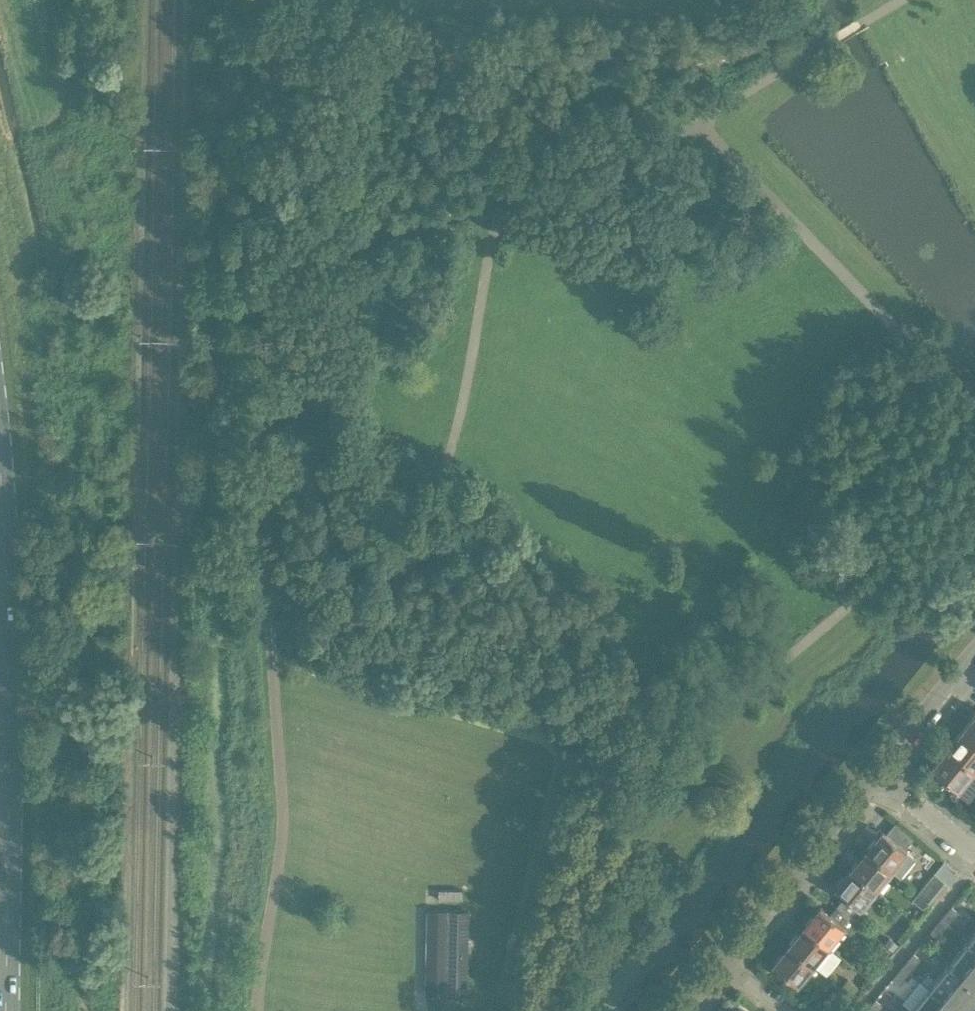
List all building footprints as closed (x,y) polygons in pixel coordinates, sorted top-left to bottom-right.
[(965,730),(974,738),(974,717),(973,717),(964,729),(965,730)] [(949,749),(974,770),(974,769),(974,738),(965,730),(959,736),(957,736),(948,748),(949,749)] [(958,789),(974,770),(949,749),(943,756),(942,756),(932,768),(933,768),(957,788),(958,789)] [(869,848),(867,849),(891,869),(907,850),(883,830),(876,839),(874,838),(867,847),(869,848)] [(853,867),(851,869),(875,888),(891,869),(867,849),(860,858),(859,857),(852,865),(853,867)] [(845,895),(838,904),(859,922),(867,912),(860,907),(875,888),(851,869),(845,877),(844,876),(837,884),(838,885),(836,888),(845,895)] [(934,872),(919,891),(929,900),(945,881),(934,872)] [(929,900),(919,891),(913,898),(923,907),(929,900)] [(806,924),(804,927),(828,946),(844,927),(851,932),(859,922),(838,904),(830,914),(821,906),(813,915),(812,914),(805,923),(806,924)] [(948,924),(959,911),(951,905),(941,918),(948,924)] [(427,992),(467,993),(468,911),(428,910),(427,992)] [(938,937),(948,924),(941,918),(930,931),(938,937)] [(791,943),(788,946),(812,965),(828,946),(804,927),(798,934),(797,933),(790,942),(791,943)] [(910,1010),(971,1010),(974,1008),(974,1009),(974,931),(910,1010)] [(798,983),(812,965),(788,946),(782,953),(781,952),(774,960),(775,961),(774,964),(798,983)] [(910,971),(921,958),(913,951),(903,964),(910,971)] [(900,984),(910,971),(903,964),(892,977),(900,984)] [(847,980),(840,988),(850,996),(857,988),(847,980)] [(840,988),(825,1006),(831,1010),(838,1010),(850,996),(840,988)] [(883,1004),(875,998),(865,1010),(877,1010),(883,1004)]
